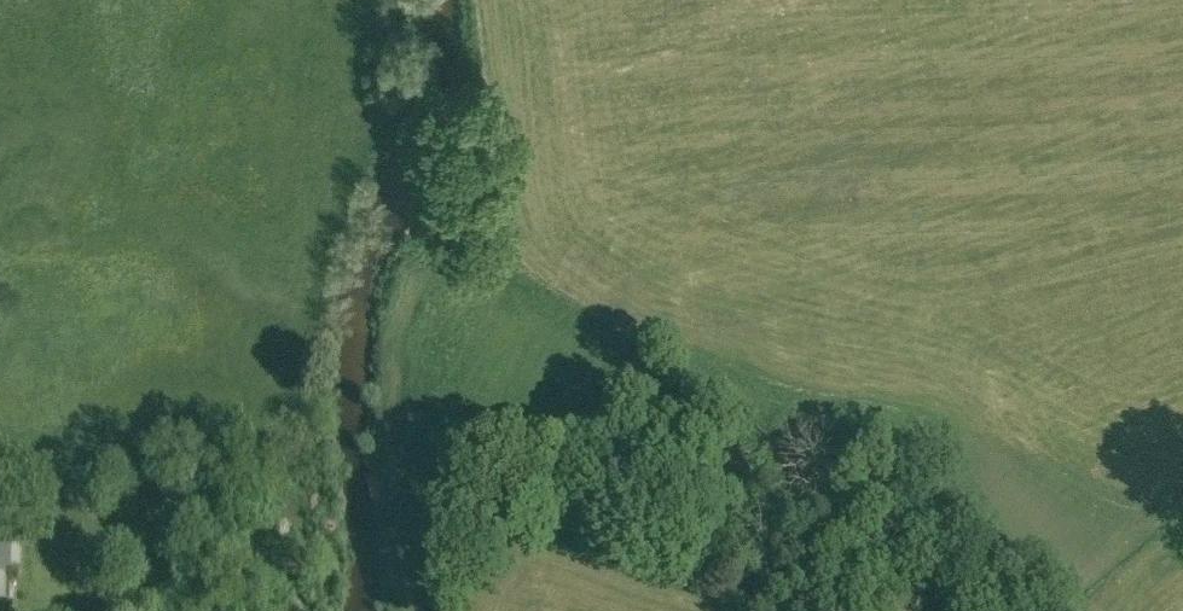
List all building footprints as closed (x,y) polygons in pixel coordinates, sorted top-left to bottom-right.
[(8,578),(8,574),(19,574),(19,546),(0,546),(0,602),(7,602),(7,600),(11,600),(11,578),(8,578)]
